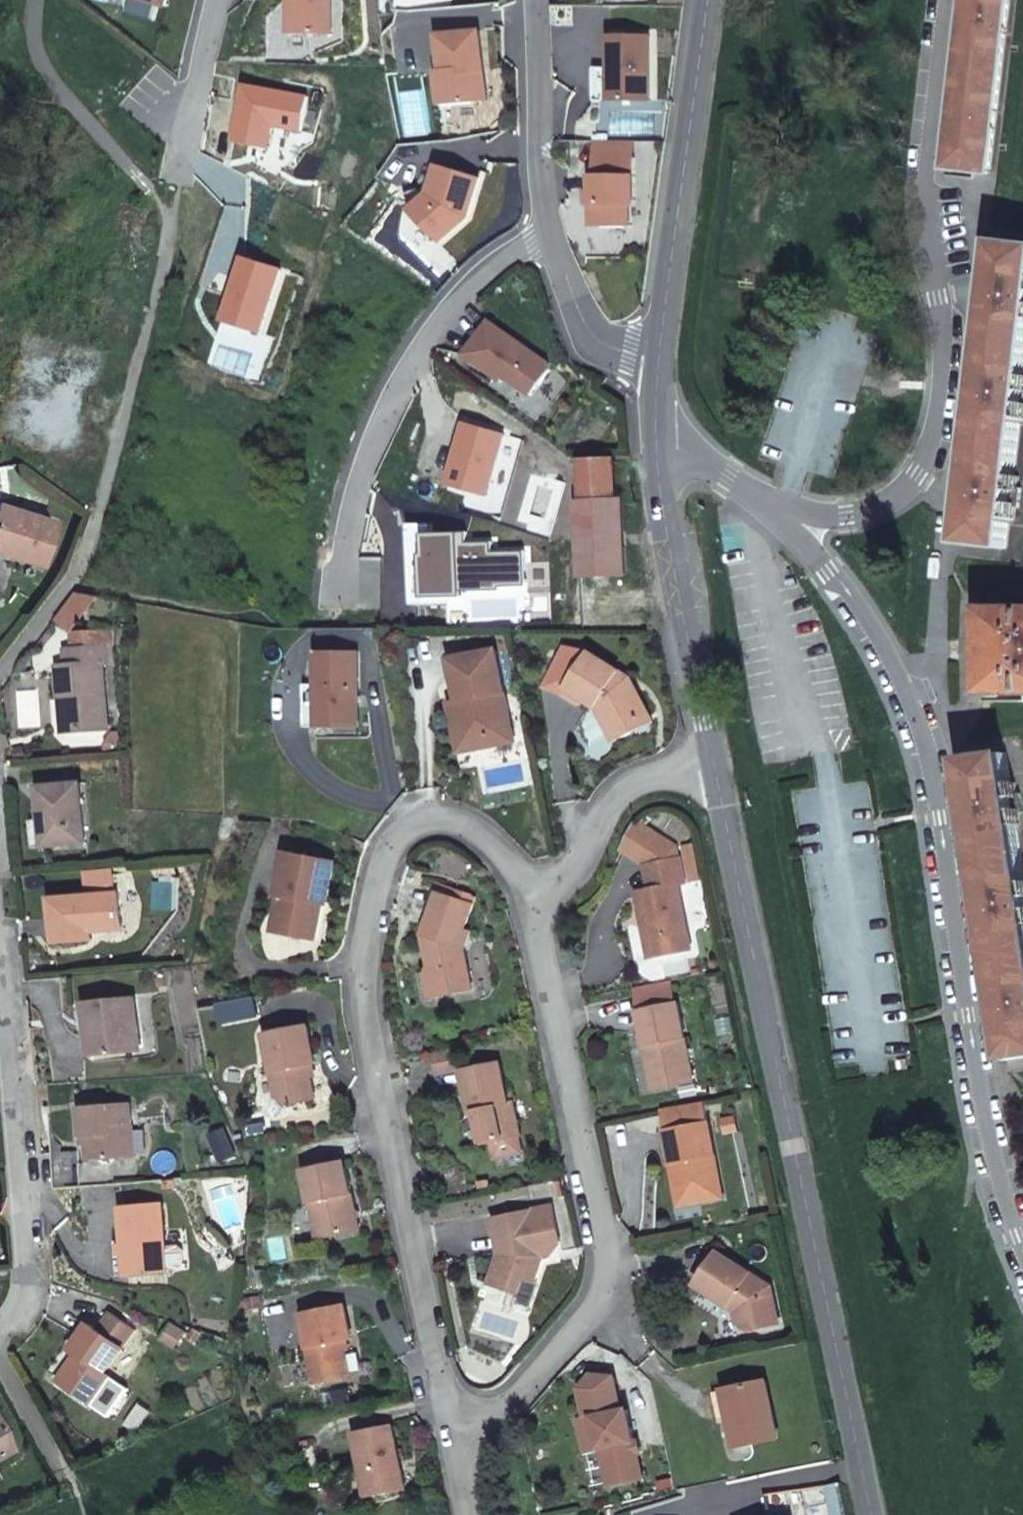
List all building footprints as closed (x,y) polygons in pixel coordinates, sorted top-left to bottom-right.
[(291,31),(332,31),(332,0),(291,0),(291,31)] [(1011,0),(967,0),(948,167),(992,171),(1011,0)] [(483,28),(440,32),(444,68),(439,68),(443,104),(485,100),(482,72),(487,71),(483,28)] [(654,33),(613,33),(612,99),(653,99),(654,33)] [(612,67),(596,66),(596,99),(612,99),(612,67)] [(247,83),(237,140),(272,148),(276,125),(302,130),(307,96),(247,83)] [(598,139),(598,156),(638,156),(638,139),(598,139)] [(598,174),(595,174),(595,225),(638,225),(638,173),(638,156),(598,156),(598,174)] [(428,204),(416,213),(440,241),(469,217),(481,178),(441,165),(428,204)] [(997,240),(992,286),(963,541),(1006,546),(1022,404),(1022,244),(997,240)] [(244,258),(224,320),(260,332),(281,270),(244,258)] [(492,320),(467,353),(496,374),(499,369),(533,393),(551,369),(550,362),(492,320)] [(499,369),(496,374),(504,380),(507,375),(499,369)] [(465,422),(451,480),(486,492),(504,433),(465,422)] [(617,459),(584,461),(585,488),(586,500),(579,500),(583,574),(630,572),(626,498),(620,498),(617,459)] [(53,522),(0,506),(0,549),(13,553),(12,559),(39,567),(53,522)] [(77,593),(56,620),(71,640),(99,595),(77,593)] [(983,605),(984,692),(1022,691),(1022,605),(983,605)] [(66,703),(68,733),(107,730),(102,670),(108,669),(106,652),(113,651),(111,636),(71,640),(73,653),(65,653),(66,669),(58,670),(60,704),(66,703)] [(469,741),(512,732),(503,689),(494,644),(451,653),(460,698),(469,741)] [(637,717),(651,708),(634,673),(595,649),(568,693),(589,703),(591,699),(604,707),(620,737),(637,728),(637,717)] [(299,704),(310,750),(348,741),(331,667),(292,675),(299,704)] [(514,740),(512,732),(469,741),(460,698),(453,700),(463,750),(514,740)] [(656,718),(651,708),(637,717),(637,728),(656,718)] [(964,759),(965,763),(1008,1058),(1022,1056),(1022,859),(1007,752),(964,759)] [(86,850),(80,791),(38,796),(45,854),(86,850)] [(638,889),(644,920),(650,919),(657,953),(692,946),(678,880),(686,879),(681,854),(668,856),(677,845),(640,814),(637,818),(635,821),(629,831),(624,843),(645,861),(650,886),(638,889)] [(287,896),(282,931),(322,936),(328,901),(334,902),(340,860),(289,853),(283,895),(287,896)] [(82,876),(83,882),(108,880),(108,873),(82,876)] [(85,901),(49,904),(53,948),(88,944),(88,937),(117,934),(113,898),(110,898),(108,880),(83,882),(85,901)] [(438,885),(426,928),(427,928),(433,931),(430,938),(437,940),(433,954),(441,995),(479,986),(470,945),(474,930),(473,929),(473,928),(467,926),(475,895),(438,885)] [(650,919),(644,920),(651,954),(657,953),(650,919)] [(681,1071),(697,1068),(682,998),(642,1007),(658,1080),(682,1075),(681,1071)] [(134,1035),(131,1001),(87,1005),(91,1056),(131,1053),(129,1036),(134,1035)] [(307,1063),(300,1024),(256,1033),(269,1098),(279,1105),(307,1100),(300,1064),(307,1063)] [(447,1096),(455,1129),(456,1130),(460,1129),(469,1167),(478,1165),(505,1159),(506,1159),(497,1119),(492,1121),(485,1087),(447,1096)] [(660,1104),(664,1124),(710,1115),(706,1094),(660,1104)] [(78,1161),(81,1188),(110,1186),(106,1158),(129,1157),(123,1104),(78,1108),(80,1137),(84,1137),(87,1160),(78,1161)] [(699,1186),(701,1198),(726,1193),(710,1115),(664,1124),(671,1158),(678,1156),(681,1166),(673,1168),(678,1190),(699,1186)] [(678,1156),(671,1158),(673,1168),(681,1166),(678,1156)] [(505,1159),(478,1165),(482,1181),(509,1175),(505,1159)] [(303,1171),(310,1204),(316,1203),(323,1237),(357,1230),(343,1162),(303,1171)] [(680,1202),(701,1198),(699,1186),(678,1190),(680,1202)] [(316,1203),(310,1204),(318,1239),(323,1237),(316,1203)] [(536,1281),(537,1279),(545,1255),(549,1254),(546,1243),(560,1240),(553,1204),(493,1216),(500,1254),(492,1283),(520,1292),(525,1277),(536,1281)] [(119,1240),(123,1274),(164,1269),(162,1248),(158,1205),(116,1210),(119,1240)] [(113,1275),(123,1274),(119,1240),(109,1241),(113,1275)] [(162,1248),(164,1269),(180,1268),(178,1246),(162,1248)] [(718,1252),(698,1284),(735,1314),(740,1330),(779,1324),(771,1289),(718,1252)] [(301,1310),(316,1378),(350,1371),(342,1336),(351,1335),(342,1301),(301,1310)] [(58,1382),(90,1407),(96,1398),(97,1396),(108,1380),(103,1377),(119,1353),(133,1332),(122,1324),(109,1316),(97,1334),(90,1329),(72,1354),(76,1357),(58,1382)] [(597,1365),(585,1383),(590,1415),(598,1413),(610,1480),(644,1474),(632,1407),(627,1408),(621,1373),(597,1365)] [(730,1393),(736,1419),(742,1446),(782,1437),(769,1384),(730,1393)] [(723,1422),(736,1419),(730,1393),(717,1396),(723,1422)] [(96,1398),(90,1407),(98,1413),(106,1402),(97,1396),(96,1398)] [(356,1428),(370,1492),(410,1483),(396,1419),(356,1428)] [(838,1458),(811,1463),(821,1514),(850,1514),(838,1458)] [(8,1479),(0,1461),(0,1482),(8,1479)] [(764,1473),(727,1480),(734,1514),(773,1514),(764,1473)]
